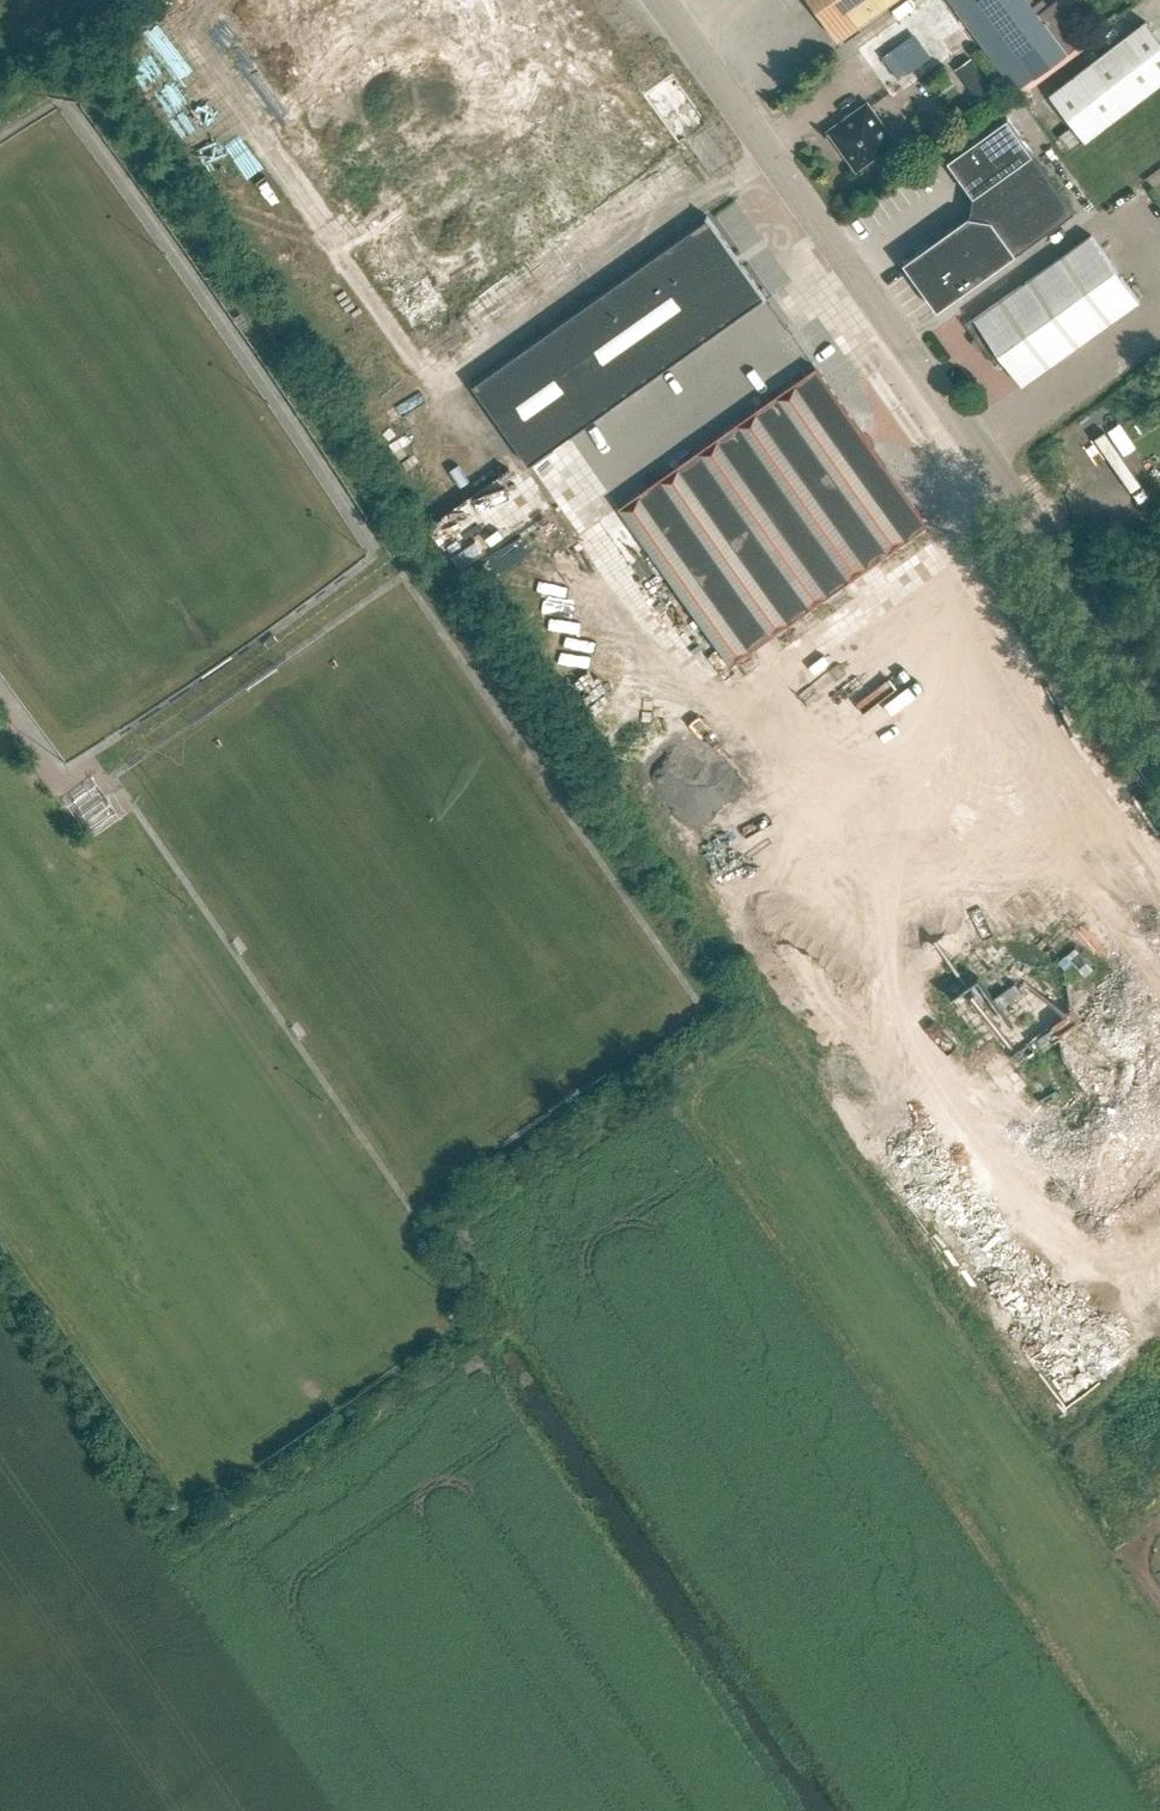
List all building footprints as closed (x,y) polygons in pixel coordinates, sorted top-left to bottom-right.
[(838,39),(894,0),(811,0),(838,39)] [(858,49),(893,98),(971,43),(941,0),(928,0),(858,49)] [(1068,54),(1028,0),(953,0),(1018,91),(1036,78),(1068,54)] [(1086,142),(1159,85),(1159,39),(1146,21),(1050,95),(1086,142)] [(956,70),(966,85),(982,74),(972,59),(956,70)] [(868,103),(829,131),(857,170),(896,142),(868,103)] [(905,264),(939,311),(1075,212),(1007,119),(949,161),(974,197),(971,216),(905,264)] [(1081,145),(1071,131),(1060,140),(1070,153),(1081,145)] [(767,299),(743,264),(740,266),(736,259),(738,258),(708,215),(706,216),(708,218),(688,232),(473,385),(529,465),(745,312),(764,298),(766,300),(767,299)] [(975,319),(966,323),(996,366),(1004,360),(1023,385),(1140,301),(1092,235),(975,319)] [(927,526),(815,368),(598,522),(710,680),(927,526)]
